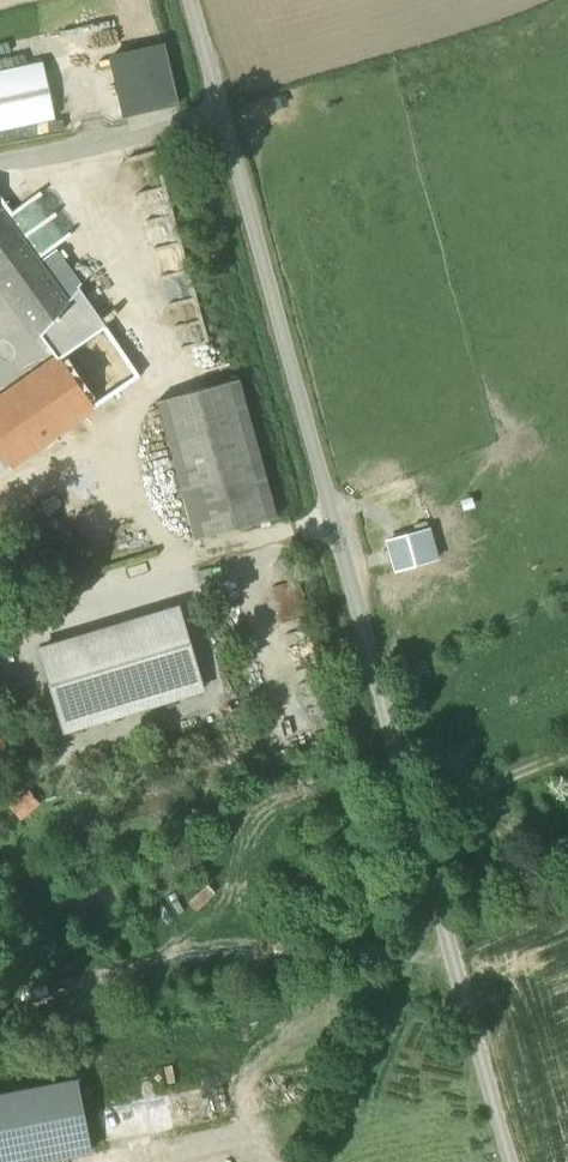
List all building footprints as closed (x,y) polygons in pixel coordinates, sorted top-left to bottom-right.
[(108,52),(120,107),(172,96),(160,40),(108,52)] [(56,119),(43,62),(0,71),(0,131),(56,119)] [(40,334),(67,302),(48,276),(20,238),(0,211),(0,280),(34,326),(40,334)] [(39,225),(20,238),(48,276),(67,262),(39,225)] [(79,287),(67,302),(40,334),(57,357),(104,323),(79,287)] [(25,456),(141,375),(104,323),(57,357),(0,396),(0,420),(25,456)] [(34,326),(0,349),(0,396),(57,357),(40,334),(34,326)] [(158,401),(195,540),(276,518),(238,379),(158,401)] [(0,420),(0,474),(25,456),(0,420)] [(40,650),(61,719),(199,677),(179,608),(40,650)] [(199,677),(61,719),(65,733),(204,691),(199,677)] [(77,1081),(0,1096),(0,1161),(32,1161),(91,1150),(77,1081)]
